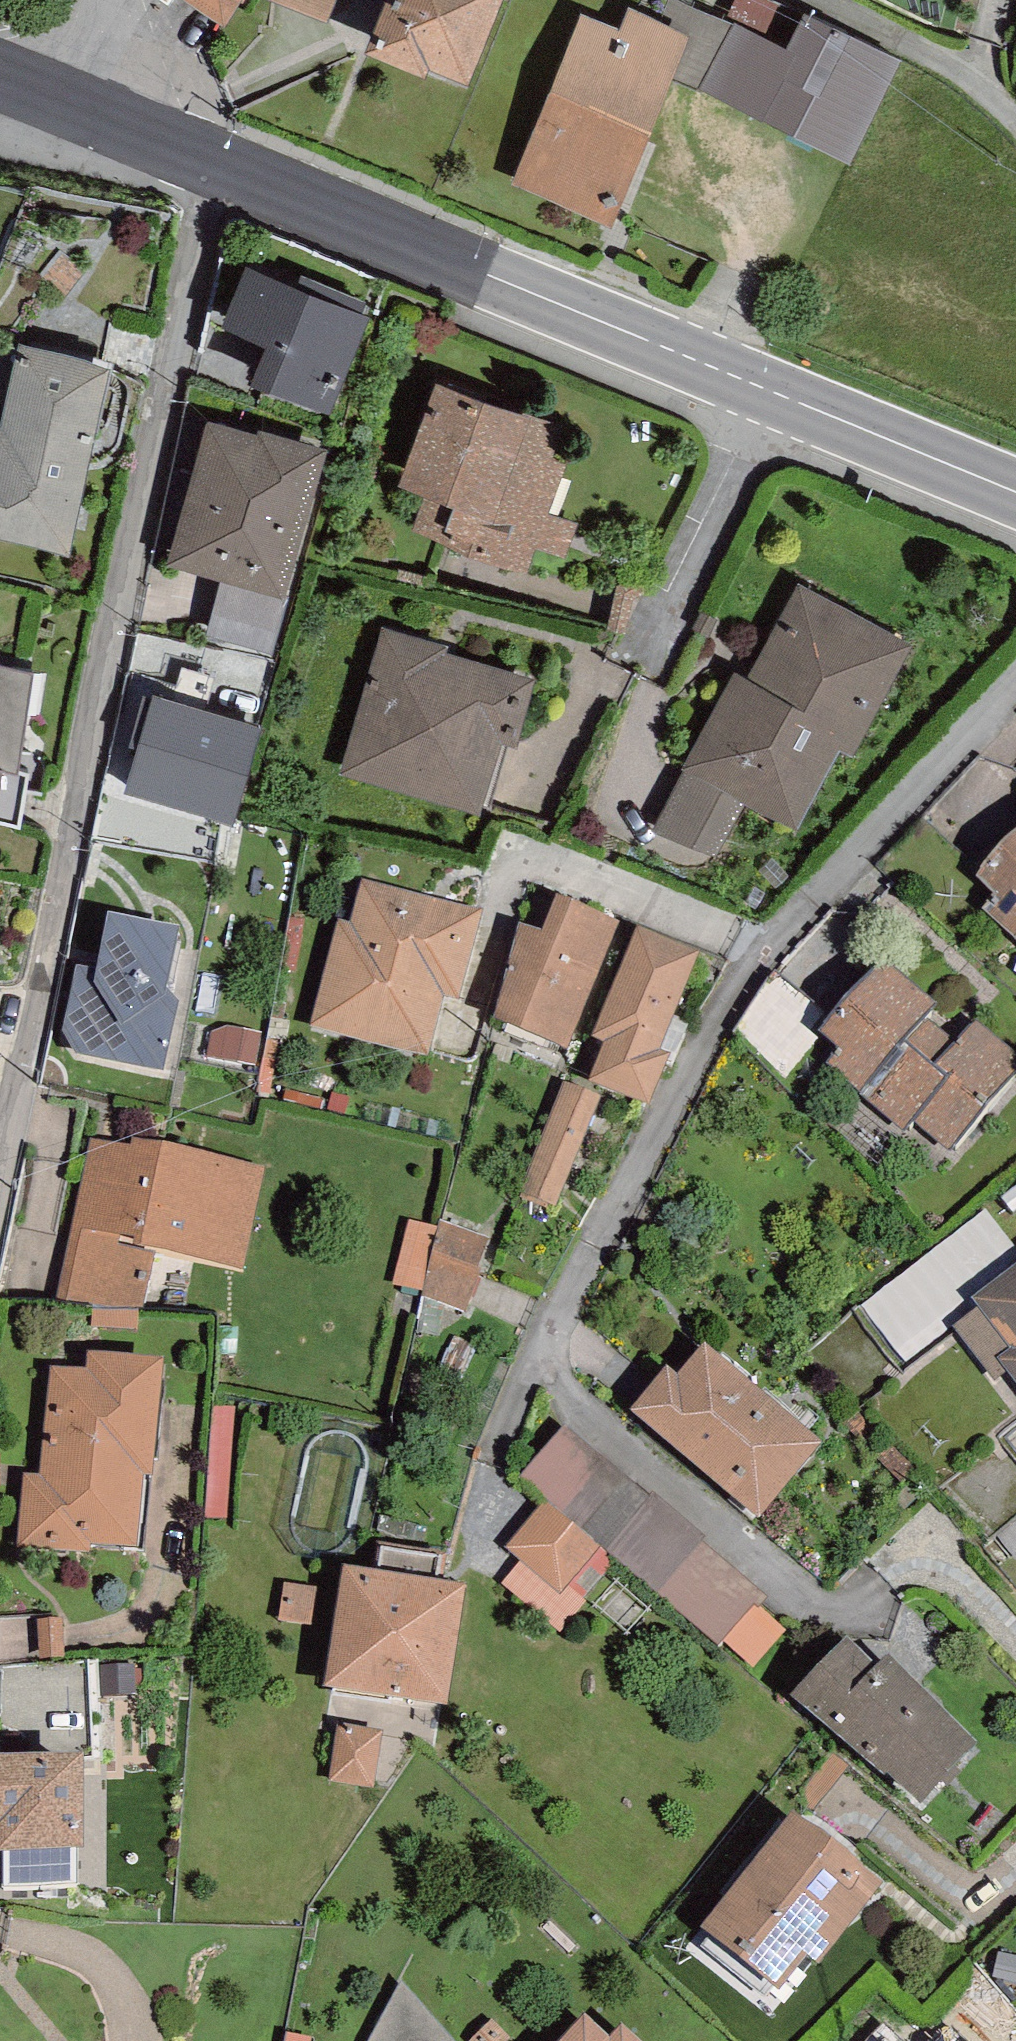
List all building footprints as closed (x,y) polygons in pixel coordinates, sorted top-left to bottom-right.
[(227,0),(210,0),(222,8),(227,0)] [(331,10),(335,0),(302,0),(331,10)] [(490,0),(392,0),(377,37),(423,56),(427,46),(465,62),(490,0)] [(664,71),(674,75),(700,86),(734,19),(687,0),(668,0),(656,27),(679,36),(664,71)] [(731,8),(768,24),(782,0),(734,0),(731,8)] [(899,54),(807,9),(791,42),(734,19),(700,86),(851,153),(899,54)] [(679,36),(656,27),(632,17),(622,39),(582,23),(525,163),(612,199),(664,71),(679,36)] [(63,297),(86,267),(61,248),(38,278),(63,297)] [(326,392),(357,316),(255,274),(237,314),(283,335),(269,369),(326,392)] [(101,363),(114,310),(75,300),(73,312),(37,303),(27,345),(101,363)] [(101,363),(27,345),(9,430),(0,428),(0,525),(64,537),(101,363)] [(542,505),(558,461),(544,455),(555,424),(444,383),(410,475),(441,487),(430,517),(524,552),(530,537),(564,549),(575,518),(542,505)] [(265,439),(214,425),(178,554),(228,568),(278,583),(317,448),(266,433),(265,439)] [(278,583),(228,568),(210,626),(275,646),(293,588),(278,583)] [(848,739),(897,646),(806,598),(760,685),(739,674),(695,757),(793,809),(833,732),(848,739)] [(513,730),(527,681),(438,655),(440,647),(389,632),(351,763),(474,799),(495,724),(513,730)] [(14,766),(31,666),(0,660),(0,764),(14,766)] [(203,710),(213,672),(182,664),(173,702),(203,710)] [(226,804),(248,722),(159,698),(137,779),(226,804)] [(14,766),(0,764),(0,819),(19,822),(28,769),(14,766)] [(741,797),(688,769),(659,823),(711,852),(741,797)] [(986,880),(1005,896),(993,910),(1015,930),(1015,847),(986,880)] [(449,990),(468,924),(370,896),(358,938),(344,934),(319,1023),(421,1051),(439,987),(449,990)] [(559,1046),(608,927),(561,909),(547,944),(527,937),(505,1022),(559,1046)] [(160,997),(172,942),(117,930),(106,981),(83,976),(71,1031),(84,1050),(159,1067),(170,1010),(160,997)] [(644,1095),(657,1063),(647,1059),(687,963),(645,946),(607,1036),(620,1041),(603,1079),(644,1095)] [(783,1083),(820,1040),(811,1033),(825,1017),(777,973),(734,1033),(783,1083)] [(953,1059),(916,1027),(927,1014),(882,975),(830,1035),(849,1051),(840,1061),(911,1123),(923,1109),(959,1140),(1015,1074),(972,1036),(953,1059)] [(554,1203),(597,1098),(567,1088),(525,1191),(554,1203)] [(137,1155),(105,1148),(70,1299),(135,1308),(149,1242),(231,1260),(254,1176),(139,1148),(137,1155)] [(987,1211),(863,1308),(907,1363),(1015,1278),(1015,1247),(987,1211)] [(464,1310),(489,1241),(443,1223),(440,1234),(424,1297),(464,1310)] [(424,1297),(440,1234),(411,1225),(395,1288),(424,1297)] [(985,1309),(1015,1350),(1015,1285),(985,1309)] [(139,1329),(140,1311),(94,1310),(94,1327),(139,1329)] [(810,1448),(706,1360),(679,1392),(669,1383),(643,1414),(759,1511),(810,1448)] [(146,1473),(157,1373),(95,1366),(93,1383),(59,1379),(47,1485),(31,1483),(25,1542),(84,1549),(85,1538),(130,1543),(138,1472),(146,1473)] [(231,1519),(239,1405),(213,1403),(205,1517),(231,1519)] [(551,1504),(596,1542),(620,1562),(720,1646),(764,1594),(703,1545),(707,1540),(654,1497),(648,1503),(636,1485),(566,1426),(521,1479),(551,1504)] [(1015,1519),(1015,1462),(1001,1442),(940,1488),(989,1540),(1015,1519)] [(560,1585),(596,1542),(551,1504),(515,1547),(560,1585)] [(1002,1540),(1015,1559),(1015,1530),(1002,1540)] [(436,1597),(441,1561),(382,1553),(377,1587),(349,1583),(334,1684),(442,1700),(457,1600),(436,1597)] [(315,1630),(320,1589),(285,1584),(280,1624),(315,1630)] [(879,1684),(847,1653),(807,1695),(920,1802),(971,1751),(890,1672),(879,1684)] [(137,1663),(101,1666),(103,1693),(139,1690),(137,1663)] [(372,1781),(378,1737),(342,1732),(335,1776),(372,1781)] [(75,1774),(0,1772),(0,1776),(0,1821),(7,1822),(8,1844),(76,1845),(75,1774)] [(844,1867),(857,1849),(810,1813),(796,1831),(844,1867)] [(818,1959),(873,1889),(796,1831),(716,1932),(778,1984),(806,1949),(818,1959)] [(403,1983),(371,2040),(455,2040),(403,1983)] [(587,2031),(578,2040),(597,2040),(587,2031)] [(882,2031),(872,2040),(892,2040),(882,2031)]
